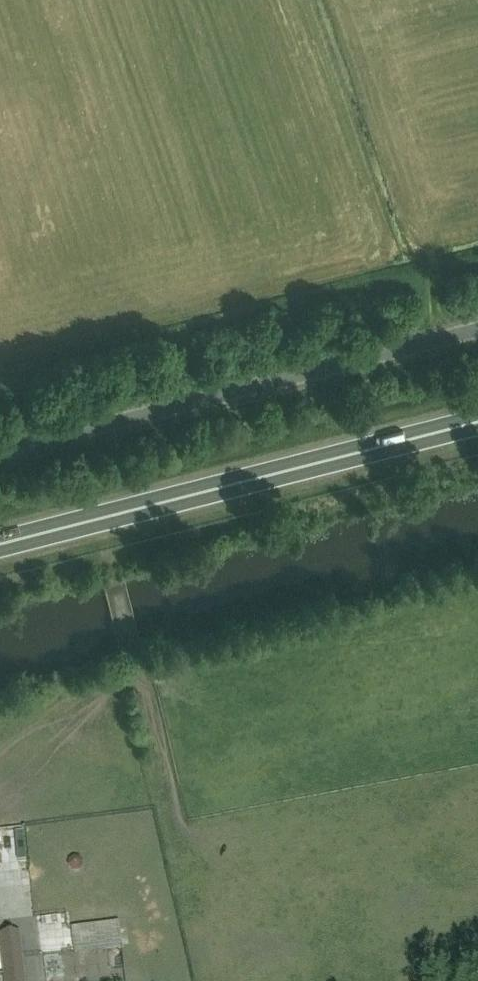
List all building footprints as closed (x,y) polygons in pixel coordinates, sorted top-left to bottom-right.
[(85,886),(62,895),(67,907),(90,897),(85,886)] [(106,903),(61,906),(62,928),(108,925),(106,903)] [(6,976),(7,980),(27,980),(21,932),(2,935),(6,976)] [(77,953),(75,939),(51,942),(52,956),(77,953)]
